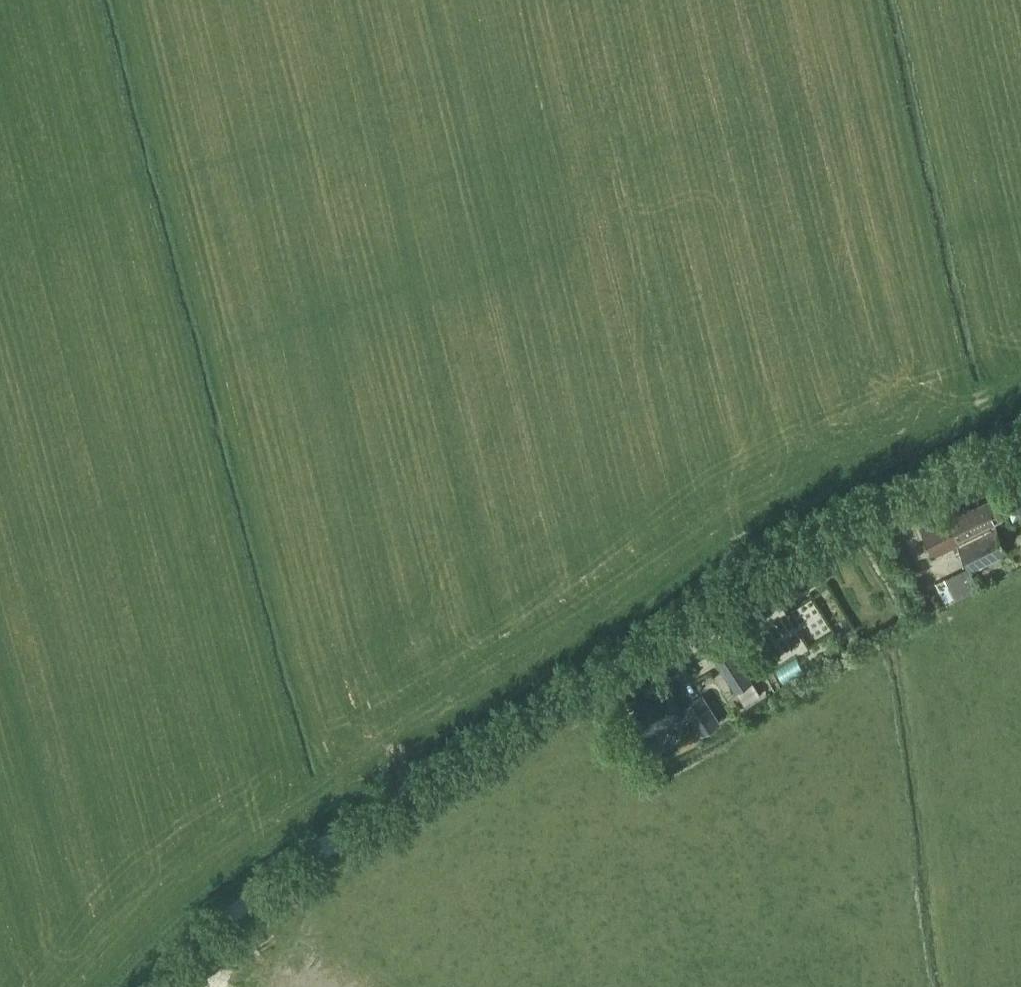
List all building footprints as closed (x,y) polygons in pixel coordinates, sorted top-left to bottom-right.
[(971,501),(926,521),(922,523),(935,554),(960,543),(972,568),(1009,551),(998,525),(992,528),(989,522),(1005,517),(995,496),(973,506),(971,501)] [(947,604),(979,588),(969,566),(936,582),(947,604)] [(734,649),(716,660),(736,692),(754,681),(734,649)] [(649,736),(685,713),(666,684),(648,696),(651,699),(633,711),(649,736)] [(721,721),(705,697),(686,710),(702,733),(721,721)]
